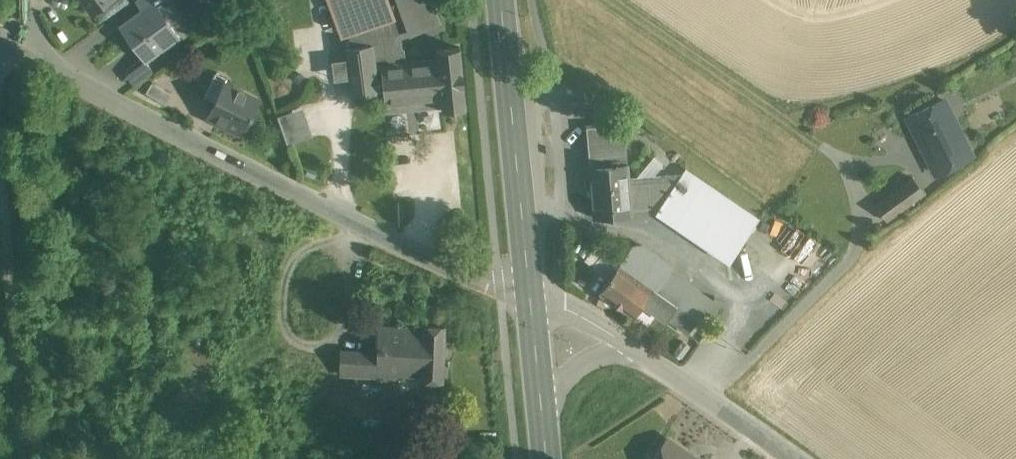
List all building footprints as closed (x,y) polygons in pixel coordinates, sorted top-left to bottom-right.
[(92,13),(109,0),(83,0),(92,13)] [(136,1),(143,11),(154,3),(157,6),(165,0),(138,0),(136,1)] [(385,106),(442,100),(443,107),(442,107),(442,109),(443,109),(443,110),(445,110),(445,109),(464,107),(464,108),(466,107),(466,105),(460,49),(460,47),(458,47),(439,49),(437,49),(436,49),(437,51),(438,59),(400,62),(398,50),(396,50),(394,34),(410,28),(411,32),(432,24),(423,0),(335,0),(347,33),(349,32),(351,47),(347,47),(353,95),(384,91),(385,106)] [(143,11),(121,27),(148,65),(149,64),(146,60),(179,36),(157,6),(154,3),(143,11)] [(165,104),(171,93),(153,83),(147,94),(165,104)] [(197,83),(182,99),(191,108),(206,92),(197,83)] [(261,102),(227,85),(212,116),(227,123),(225,127),(241,135),(251,115),(253,117),(261,102)] [(944,100),(909,117),(936,173),(972,155),(944,100)] [(303,107),(278,116),(287,144),(313,136),(303,107)] [(633,214),(633,211),(659,210),(723,254),(738,251),(758,222),(684,171),(680,177),(630,180),(629,163),(627,164),(624,123),(588,126),(591,166),(589,167),(593,217),(633,214)] [(913,177),(875,205),(887,221),(925,193),(913,177)] [(655,264),(632,247),(620,264),(639,278),(643,281),(655,264)] [(710,300),(657,262),(655,264),(643,281),(653,288),(697,319),(710,300)] [(620,264),(601,290),(619,303),(639,278),(620,264)] [(643,281),(639,278),(619,303),(634,314),(653,288),(643,281)] [(697,319),(653,288),(648,297),(655,302),(652,306),(689,332),(698,320),(697,319)] [(420,330),(374,327),(372,354),(338,352),(336,377),(373,379),(373,374),(417,376),(417,381),(438,382),(442,326),(420,325),(420,330)] [(667,438),(652,458),(696,458),(667,438)]
